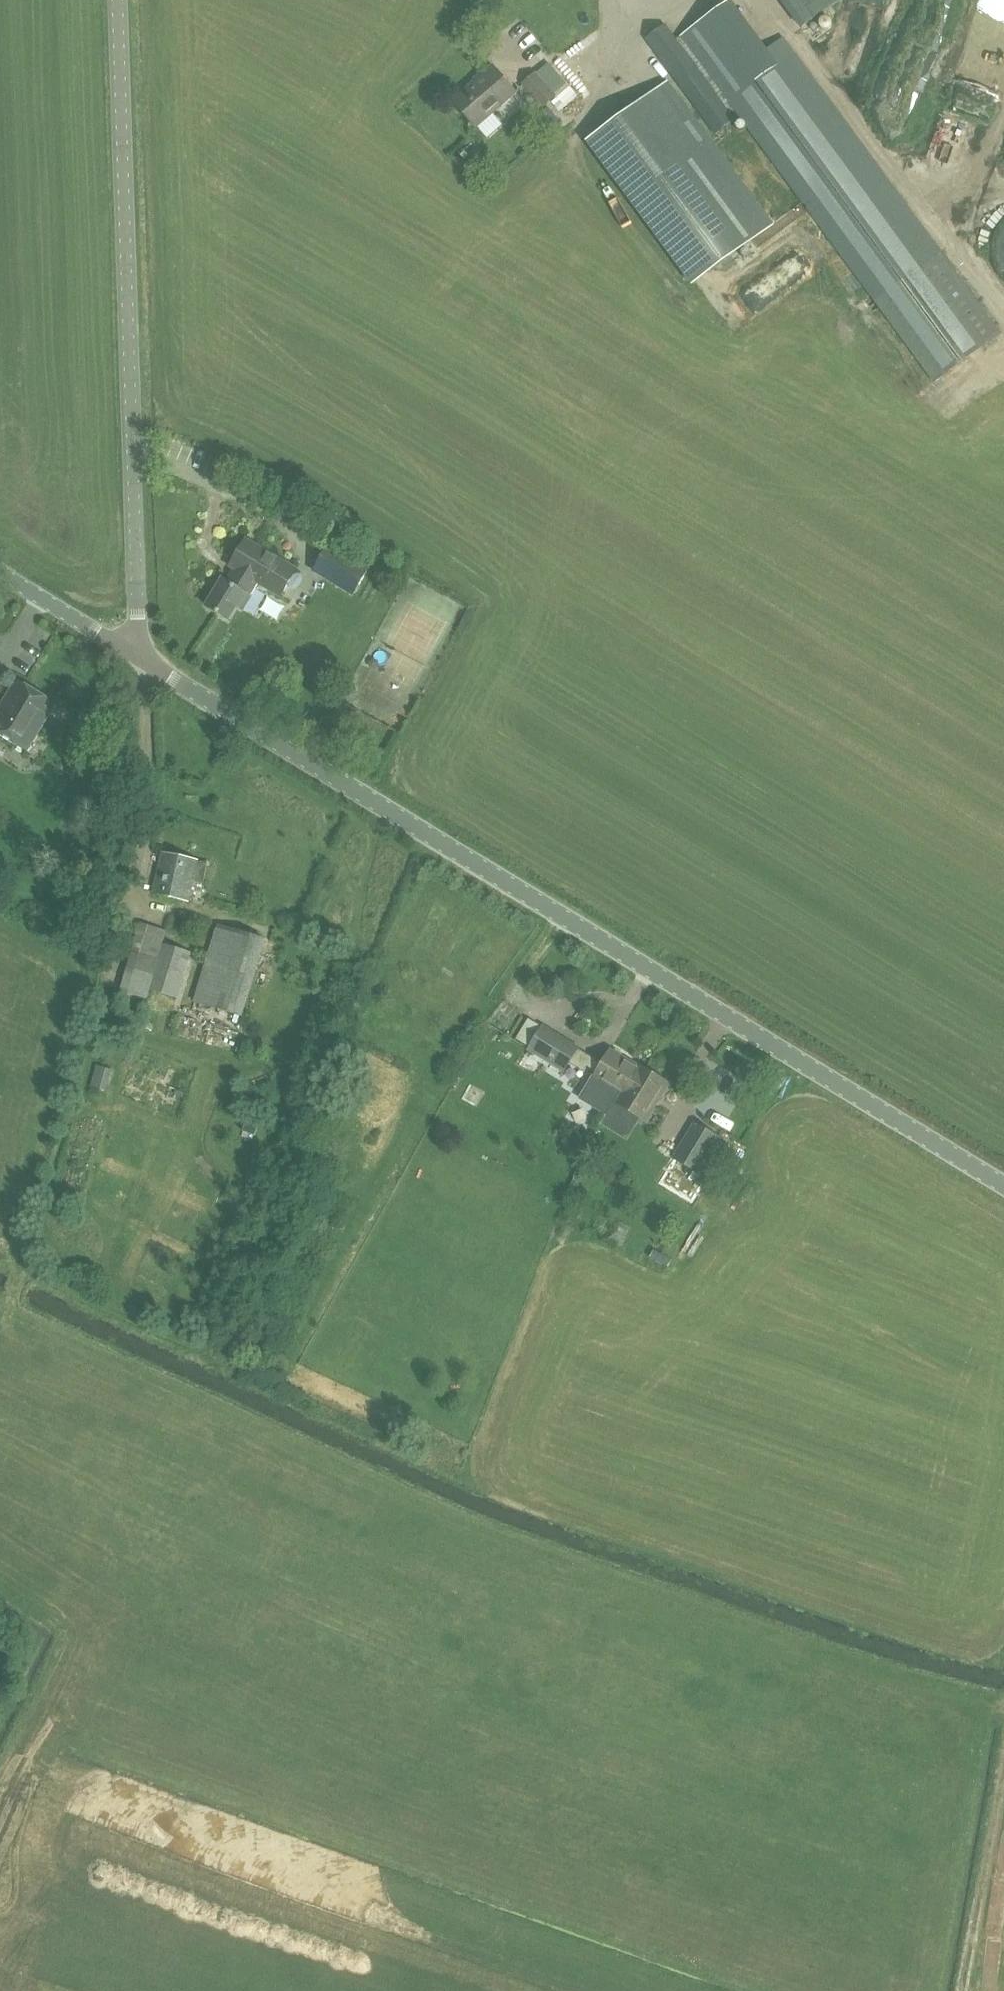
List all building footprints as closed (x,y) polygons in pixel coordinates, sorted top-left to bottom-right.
[(682,38),(735,110),(824,232),(824,231),(939,379),(1003,329),(890,183),(891,182),(785,39),(769,50),(731,0),(730,0),(680,36),(682,38)] [(800,27),(838,0),(780,0),(800,27)] [(735,110),(682,38),(678,41),(666,24),(645,40),(714,135),(736,121),(731,113),(735,110)] [(493,68),(453,102),(476,128),(515,93),(493,68)] [(543,108),(551,101),(555,97),(536,75),(523,85),(543,108)] [(767,228),(664,86),(589,140),(693,282),(767,228)] [(548,107),(536,117),(546,128),(558,118),(548,107)] [(1003,219),(1003,220),(1002,221),(1001,222),(1000,223),(999,223),(999,224),(998,225),(997,226),(997,227),(996,228),(995,229),(995,230),(994,231),(994,232),(993,234),(993,235),(992,236),(992,237),(992,238),(991,239),(991,240),(991,241),(991,243),(990,244),(990,245),(990,246),(990,247),(990,248),(990,250),(990,251),(990,252),(990,253),(990,254),(990,256),(990,257),(990,258),(991,259),(991,260),(991,261),(991,263),(992,264),(992,265),(992,266),(993,267),(993,268),(994,269),(994,270),(995,271),(995,272),(996,273),(997,274),(997,275),(998,276),(999,277),(999,278),(1000,279),(1001,280),(1002,281),(1003,282),(1003,283),(1003,219)] [(229,567),(233,569),(226,581),(222,579),(206,606),(229,620),(237,607),(243,610),(259,582),(281,595),(296,571),(245,541),(229,567)] [(331,545),(316,572),(354,594),(369,567),(331,545)] [(27,750),(56,703),(16,679),(0,706),(0,734),(27,750)] [(197,861),(197,860),(162,853),(153,894),(188,901),(193,881),(203,883),(208,863),(197,861)] [(266,939),(217,924),(193,1002),(242,1017),(266,939)] [(120,992),(141,998),(161,931),(139,925),(120,992)] [(178,998),(192,952),(162,944),(148,989),(178,998)] [(202,1017),(198,1027),(224,1039),(229,1028),(202,1017)] [(579,1047),(543,1025),(528,1049),(564,1071),(570,1063),(579,1048),(579,1047)] [(632,1092),(646,1069),(641,1067),(610,1049),(594,1077),(593,1079),(592,1079),(581,1098),(580,1100),(606,1116),(608,1111),(609,1110),(614,1102),(619,1094),(623,1087),(632,1092)] [(462,1066),(457,1076),(462,1079),(468,1068),(462,1066)] [(619,1094),(609,1110),(635,1125),(640,1117),(647,1121),(669,1083),(646,1069),(632,1092),(623,1087),(619,1094)] [(726,1139),(695,1121),(674,1158),(706,1175),(726,1139)] [(627,1236),(625,1235),(617,1230),(615,1229),(609,1239),(621,1246),(627,1236)]
